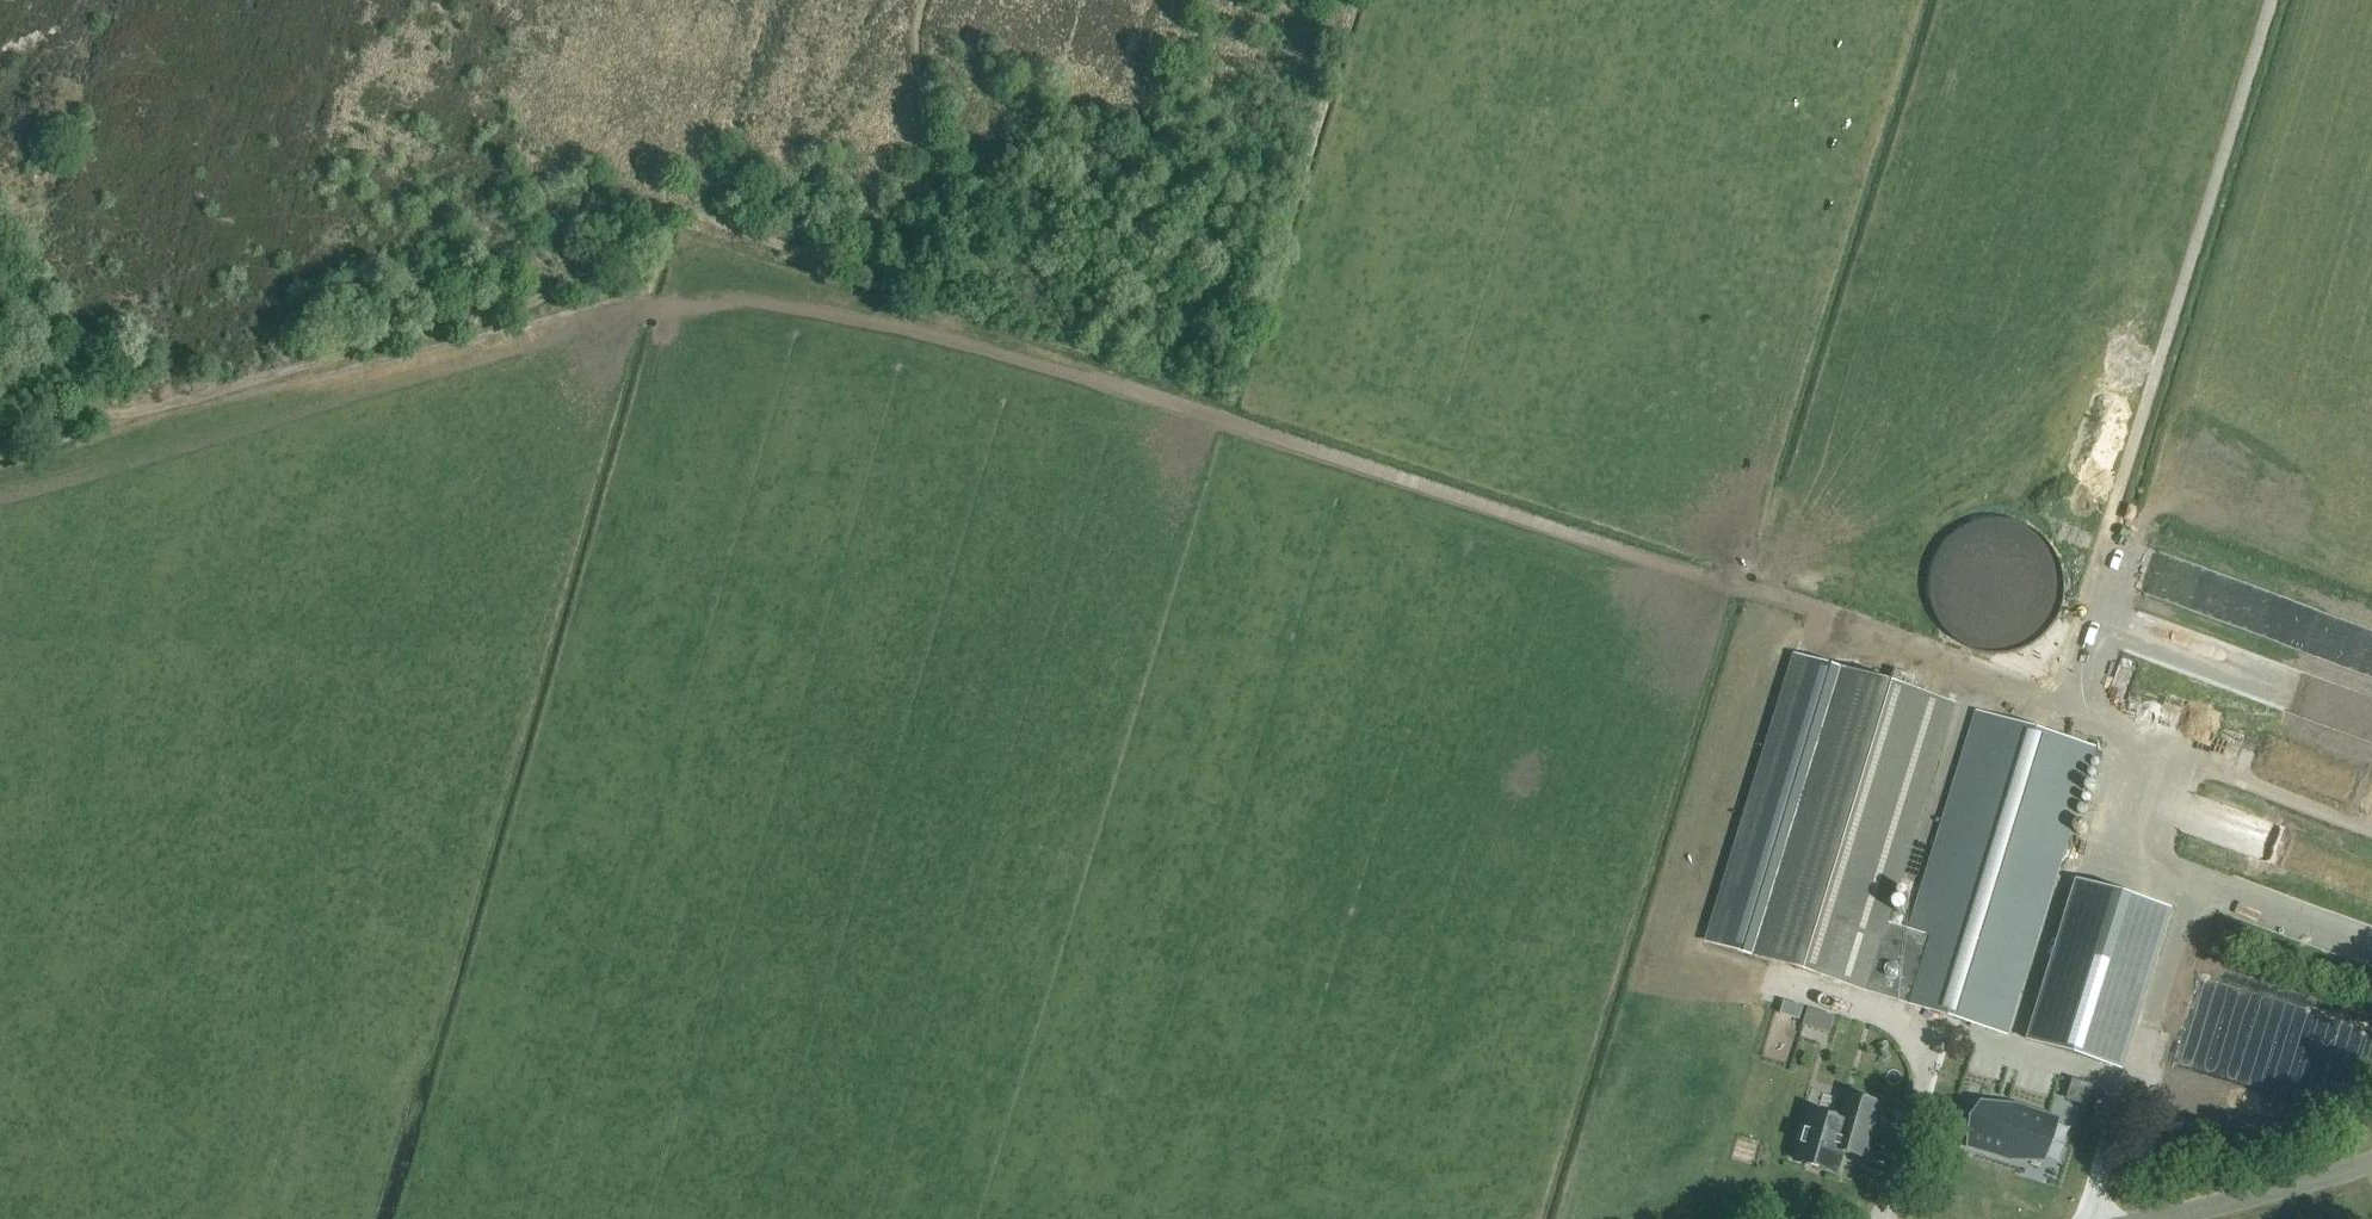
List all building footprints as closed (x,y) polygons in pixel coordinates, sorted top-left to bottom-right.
[(2005,1035),(2094,749),(1980,714),(1912,936),(1884,928),(1953,706),(1857,676),(1769,962),(2005,1035)] [(2050,975),(2029,1042),(2120,1070),(2141,1003),(2050,975)] [(1808,1006),(1802,1023),(1828,1032),(1834,1015),(1808,1006)] [(2000,1104),(2001,1100),(2031,1109),(2048,1054),(1993,1036),(1986,1059),(1984,1059),(1983,1063),(1966,1057),(1956,1090),(2000,1104)] [(2040,1112),(2077,1117),(2080,1095),(2043,1090),(2040,1112)] [(1849,1152),(1866,1156),(1880,1106),(1849,1097),(1843,1118),(1833,1115),(1832,1121),(1810,1115),(1806,1129),(1802,1128),(1796,1147),(1801,1148),(1797,1162),(1837,1174),(1843,1153),(1848,1155),(1849,1152)] [(2046,1161),(2058,1124),(2015,1110),(2013,1116),(1982,1106),(1969,1145),(2009,1158),(2012,1150),(2046,1161)]
